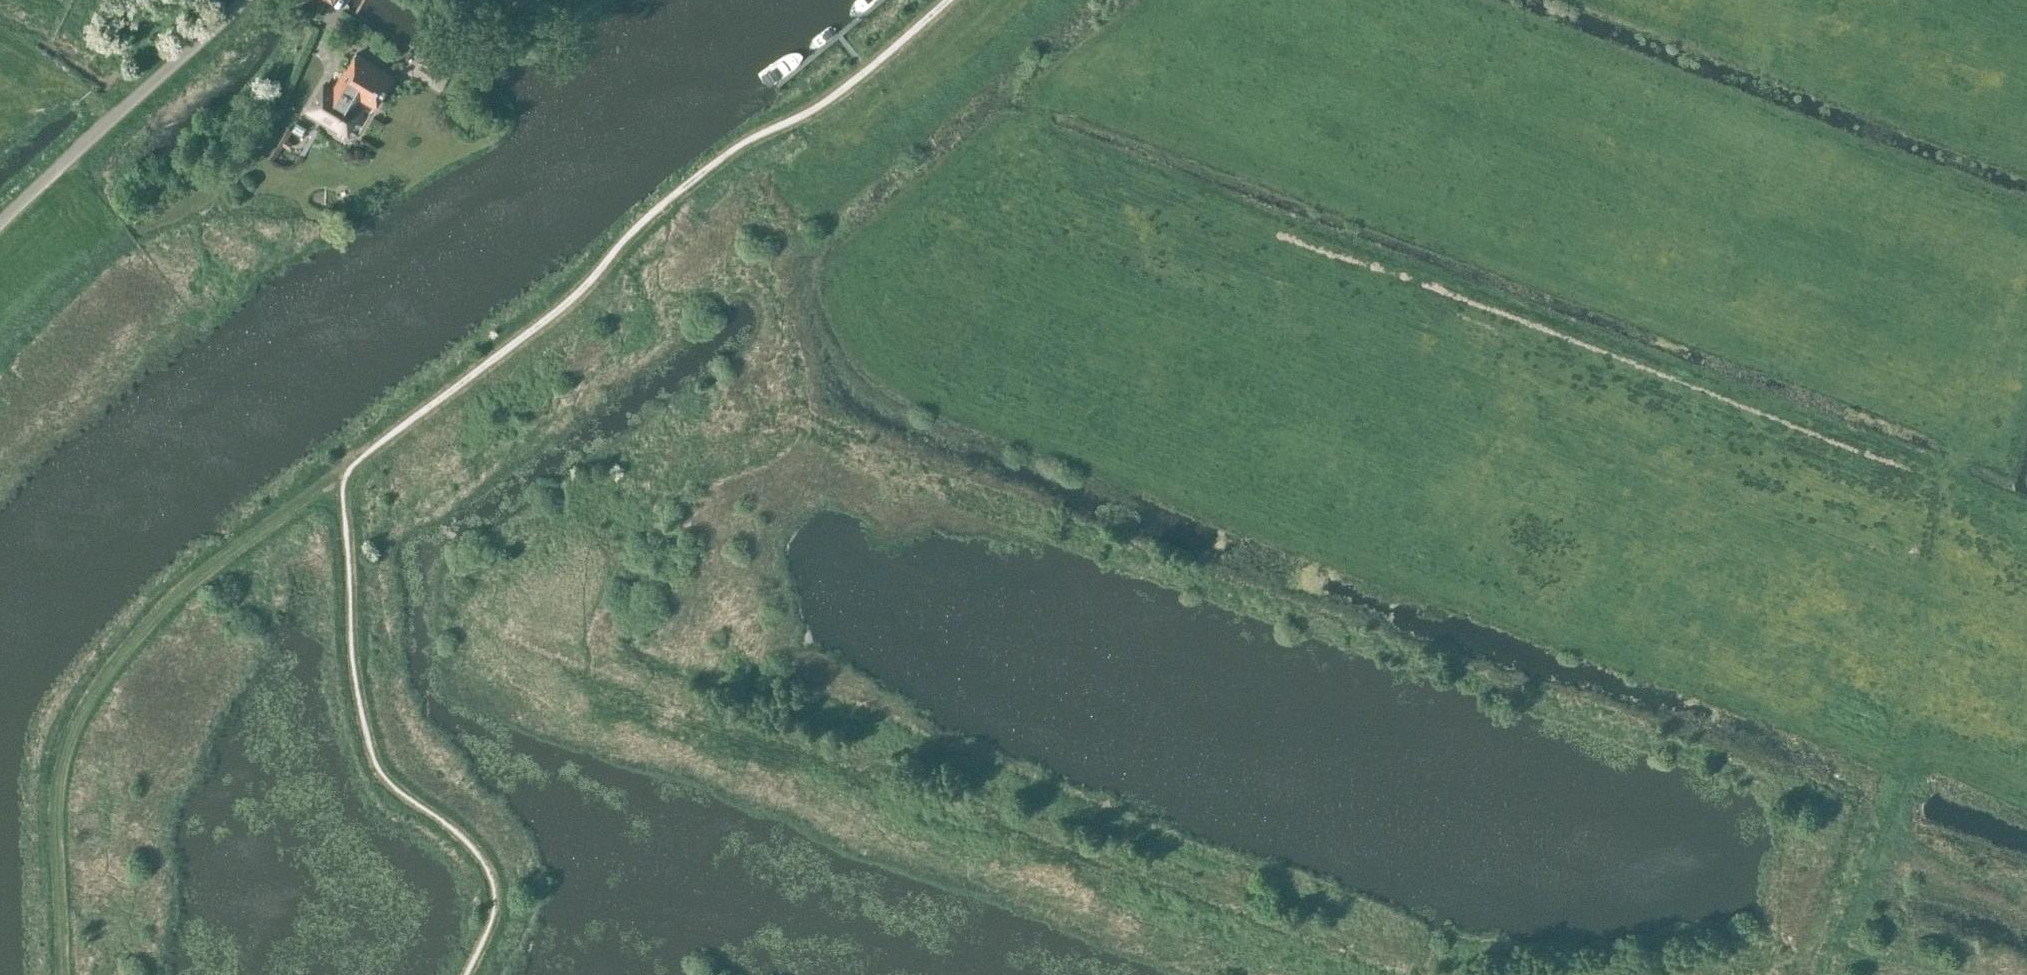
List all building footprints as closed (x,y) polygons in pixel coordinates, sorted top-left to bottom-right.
[(428,51),(417,70),(438,82),(449,63),(428,51)] [(376,107),(394,76),(357,54),(348,69),(346,68),(337,84),(338,85),(334,93),(325,87),(324,89),(325,89),(313,109),(312,109),(312,110),(348,132),(349,131),(348,130),(360,110),(361,110),(361,109),(352,103),(356,95),(376,107)]
